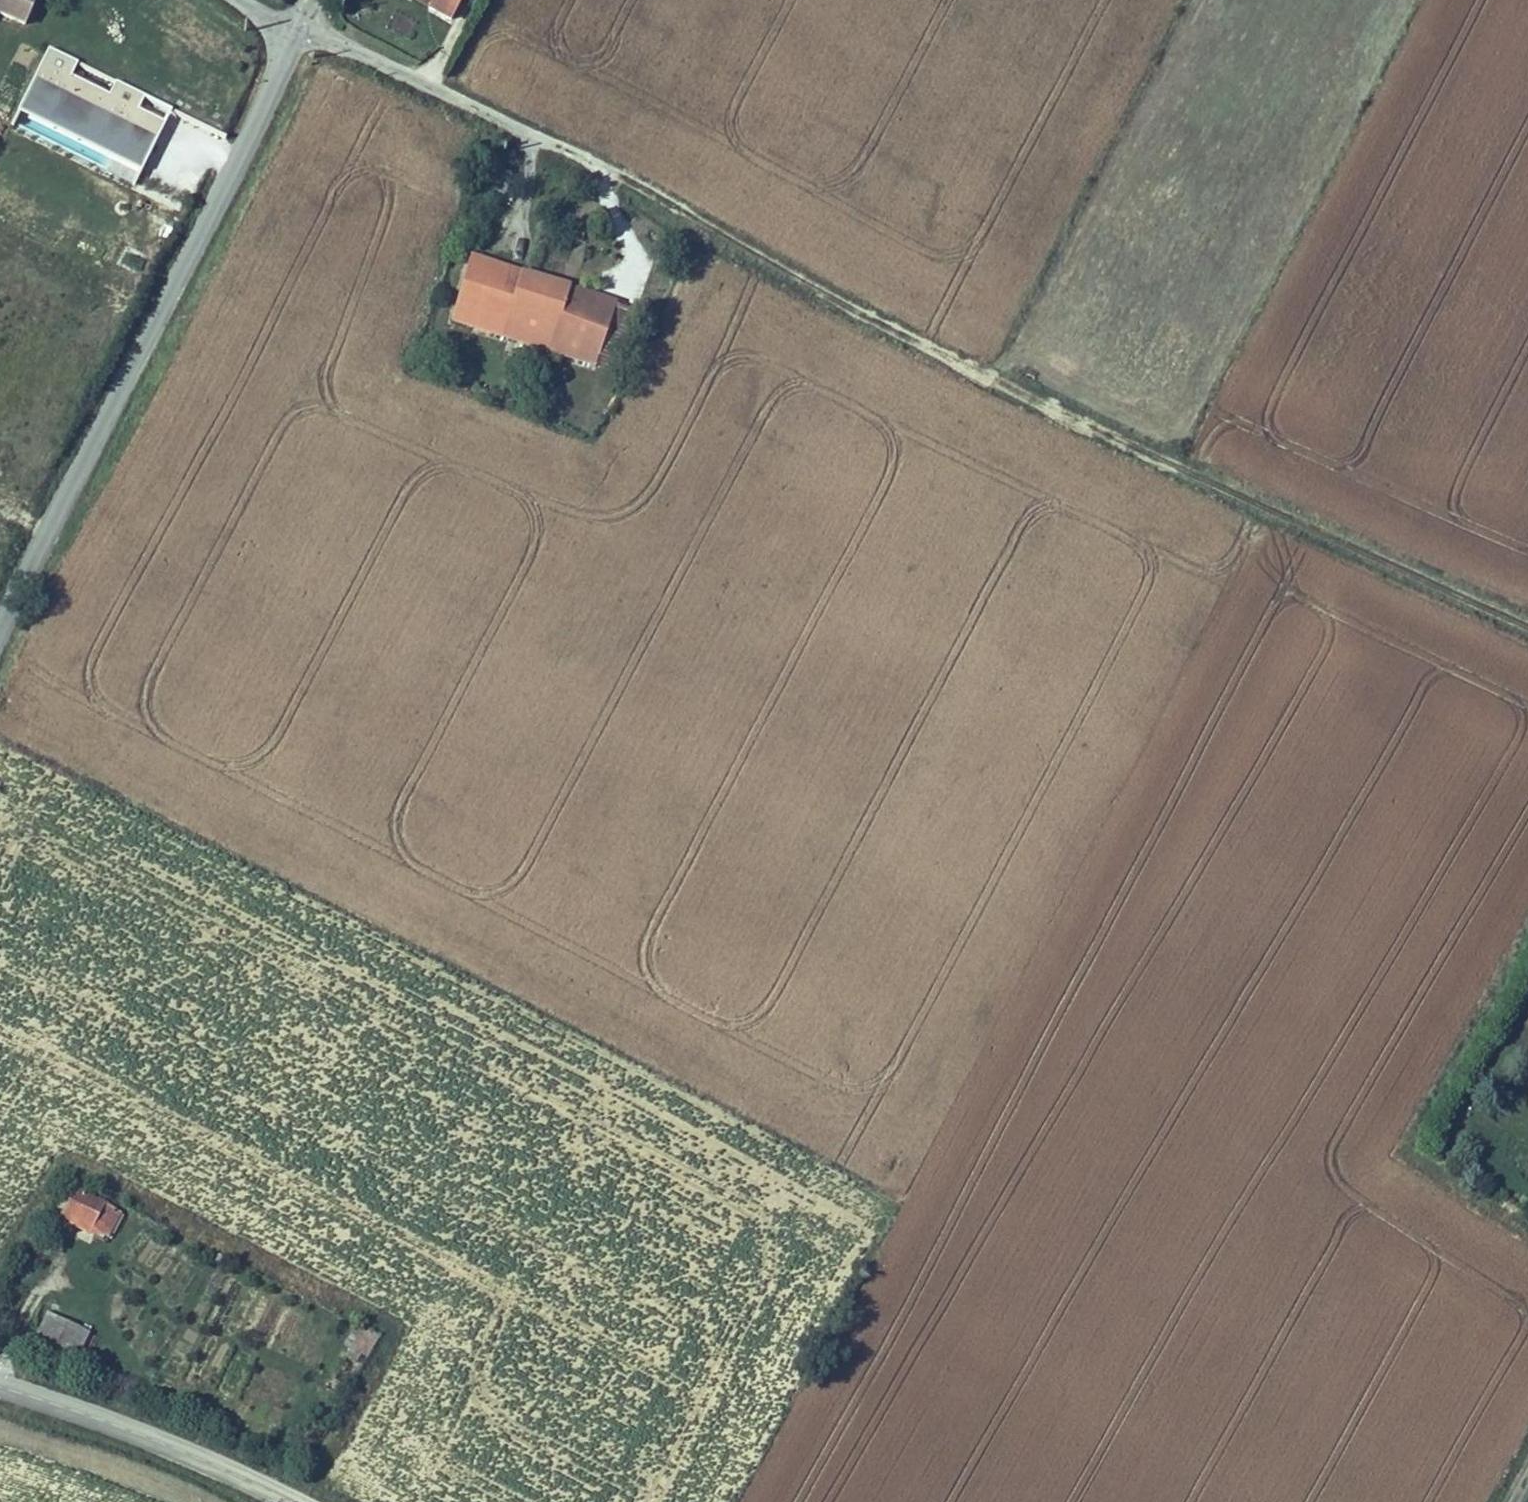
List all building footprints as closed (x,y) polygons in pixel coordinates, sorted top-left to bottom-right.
[(46,0),(0,0),(0,37),(2,38),(7,25),(46,39),(59,5),(46,0)] [(458,0),(431,0),(452,12),(458,0)] [(458,0),(452,12),(474,24),(487,0),(458,0)] [(43,53),(12,128),(140,181),(171,106),(43,53)] [(168,135),(157,158),(175,166),(186,143),(168,135)] [(493,352),(511,290),(486,283),(469,346),(493,352)] [(627,322),(511,290),(493,352),(610,385),(627,322)] [(117,1217),(90,1203),(78,1227),(105,1241),(117,1217)] [(33,1347),(78,1362),(90,1327),(45,1312),(33,1347)] [(359,1326),(345,1355),(364,1364),(378,1335),(359,1326)]
